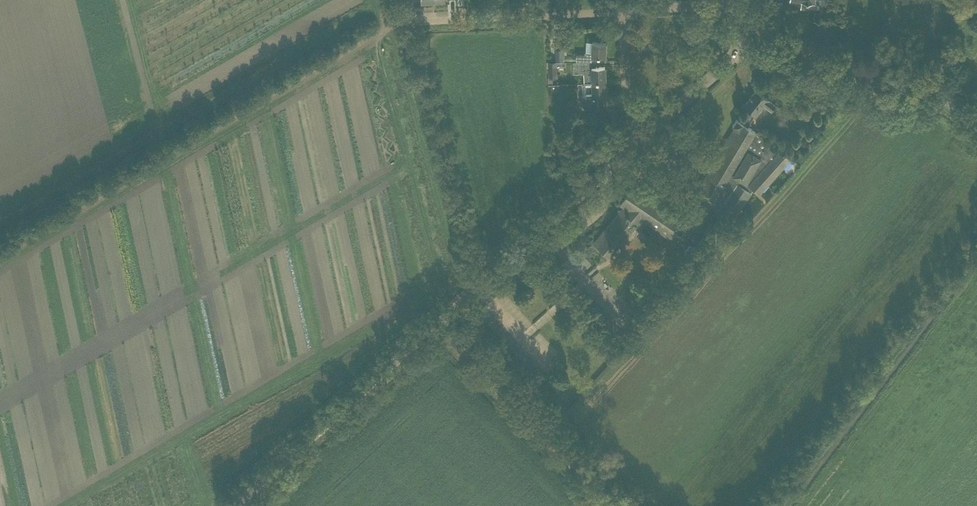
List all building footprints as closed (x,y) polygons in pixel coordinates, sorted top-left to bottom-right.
[(826,0),(801,0),(801,7),(816,9),(814,20),(823,21),(825,12),(826,0)] [(596,61),(596,56),(606,56),(606,42),(593,41),(589,41),(589,47),(593,48),(593,52),(585,52),(585,55),(576,54),(576,60),(589,61),(596,61)] [(556,61),(557,61),(564,61),(564,55),(567,55),(567,49),(556,49),(556,61)] [(556,61),(549,61),(549,78),(557,78),(557,61),(556,61)] [(589,61),(581,61),(576,63),(575,66),(576,70),(581,69),(586,69),(586,82),(593,81),(606,81),(605,66),(596,66),(596,61),(589,61)] [(902,73),(912,76),(914,68),(904,66),(902,73)] [(585,99),(576,99),(577,108),(592,107),(592,109),(598,109),(598,96),(607,95),(606,81),(593,81),(586,82),(585,82),(585,83),(585,99)] [(743,117),(749,120),(748,121),(749,122),(755,113),(756,114),(764,103),(772,109),(776,105),(768,98),(756,89),(744,105),(748,108),(743,117)] [(846,100),(839,96),(830,111),(835,114),(837,110),(839,111),(846,100)] [(743,117),(741,121),(737,119),(733,125),(735,127),(715,162),(712,160),(707,168),(710,170),(696,193),(706,199),(702,205),(700,203),(700,204),(688,222),(687,222),(687,223),(689,224),(681,237),(674,232),(683,219),(634,185),(622,203),(625,205),(596,242),(595,241),(595,242),(610,254),(642,217),(678,241),(686,248),(685,250),(692,255),(697,249),(694,247),(717,212),(727,221),(731,215),(733,216),(751,191),(750,191),(753,187),(759,193),(791,158),(780,148),(778,151),(757,132),(748,125),(749,122),(748,121),(749,120),(743,117)] [(627,340),(622,334),(617,339),(622,344),(627,340)]
